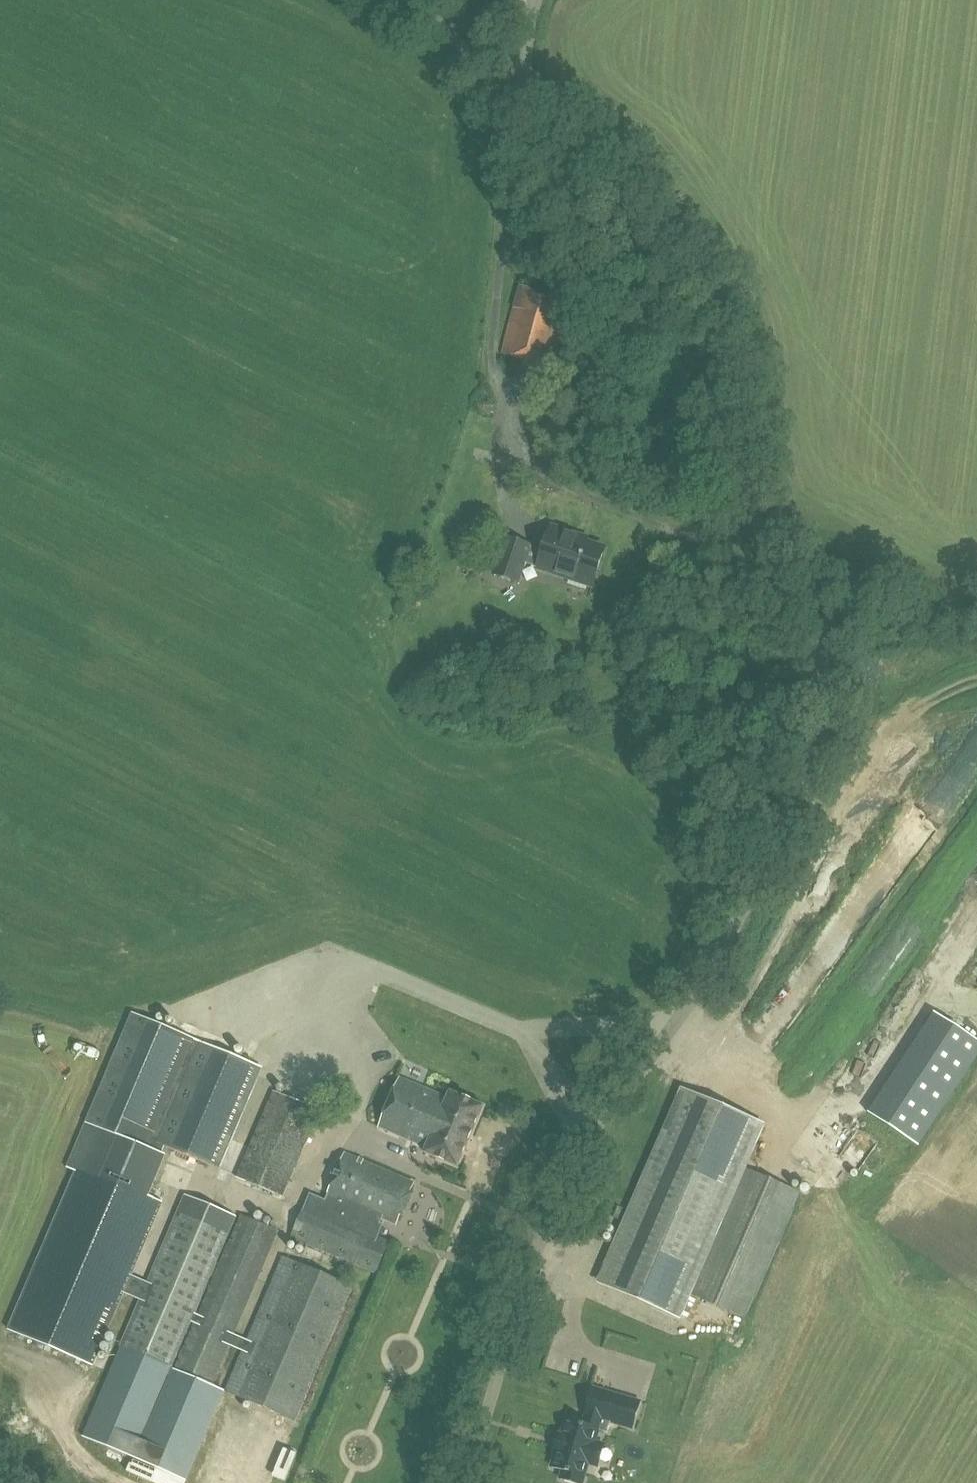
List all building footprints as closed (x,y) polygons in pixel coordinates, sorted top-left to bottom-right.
[(553,368),(572,299),(521,284),(502,353),(514,356),(514,357),(553,368)] [(592,590),(594,585),(606,548),(586,542),(585,545),(572,540),(575,534),(552,526),(543,553),(531,548),(532,545),(505,536),(492,576),(519,585),(526,564),(536,567),(535,571),(592,590)] [(149,1149),(194,1038),(132,1013),(86,1124),(149,1149)] [(200,1043),(157,1145),(220,1171),(262,1069),(200,1043)] [(471,1136),(472,1135),(485,1105),(451,1090),(448,1097),(401,1077),(380,1126),(409,1138),(419,1114),(471,1136)] [(764,1124),(684,1089),(601,1281),(681,1316),(691,1293),(745,1167),(764,1124)] [(284,1197),(319,1112),(274,1093),(238,1178),(284,1197)] [(419,1114),(409,1138),(427,1145),(425,1151),(459,1166),(471,1136),(419,1114)] [(345,1151),(345,1152),(327,1195),(325,1200),(312,1193),(305,1209),(377,1240),(384,1226),(381,1224),(383,1218),(397,1224),(405,1203),(414,1183),(345,1151)] [(78,1165),(8,1330),(94,1367),(164,1202),(78,1165)] [(800,1191),(745,1167),(691,1293),(745,1316),(800,1191)] [(237,1217),(188,1195),(123,1348),(173,1369),(237,1217)] [(305,1210),(293,1237),(377,1273),(388,1245),(377,1240),(305,1210)] [(212,1386),(279,1232),(243,1216),(176,1370),(212,1386)] [(295,1421),(352,1287),(282,1256),(225,1391),(295,1421)] [(173,1369),(123,1348),(85,1437),(173,1474),(187,1480),(225,1391),(212,1386),(176,1370),(173,1369)] [(611,1422),(622,1425),(629,1399),(592,1388),(585,1413),(587,1414),(584,1423),(567,1418),(562,1436),(558,1434),(553,1449),(557,1450),(552,1466),(564,1470),(561,1478),(576,1482),(582,1482),(599,1430),(608,1432),(611,1422)]
